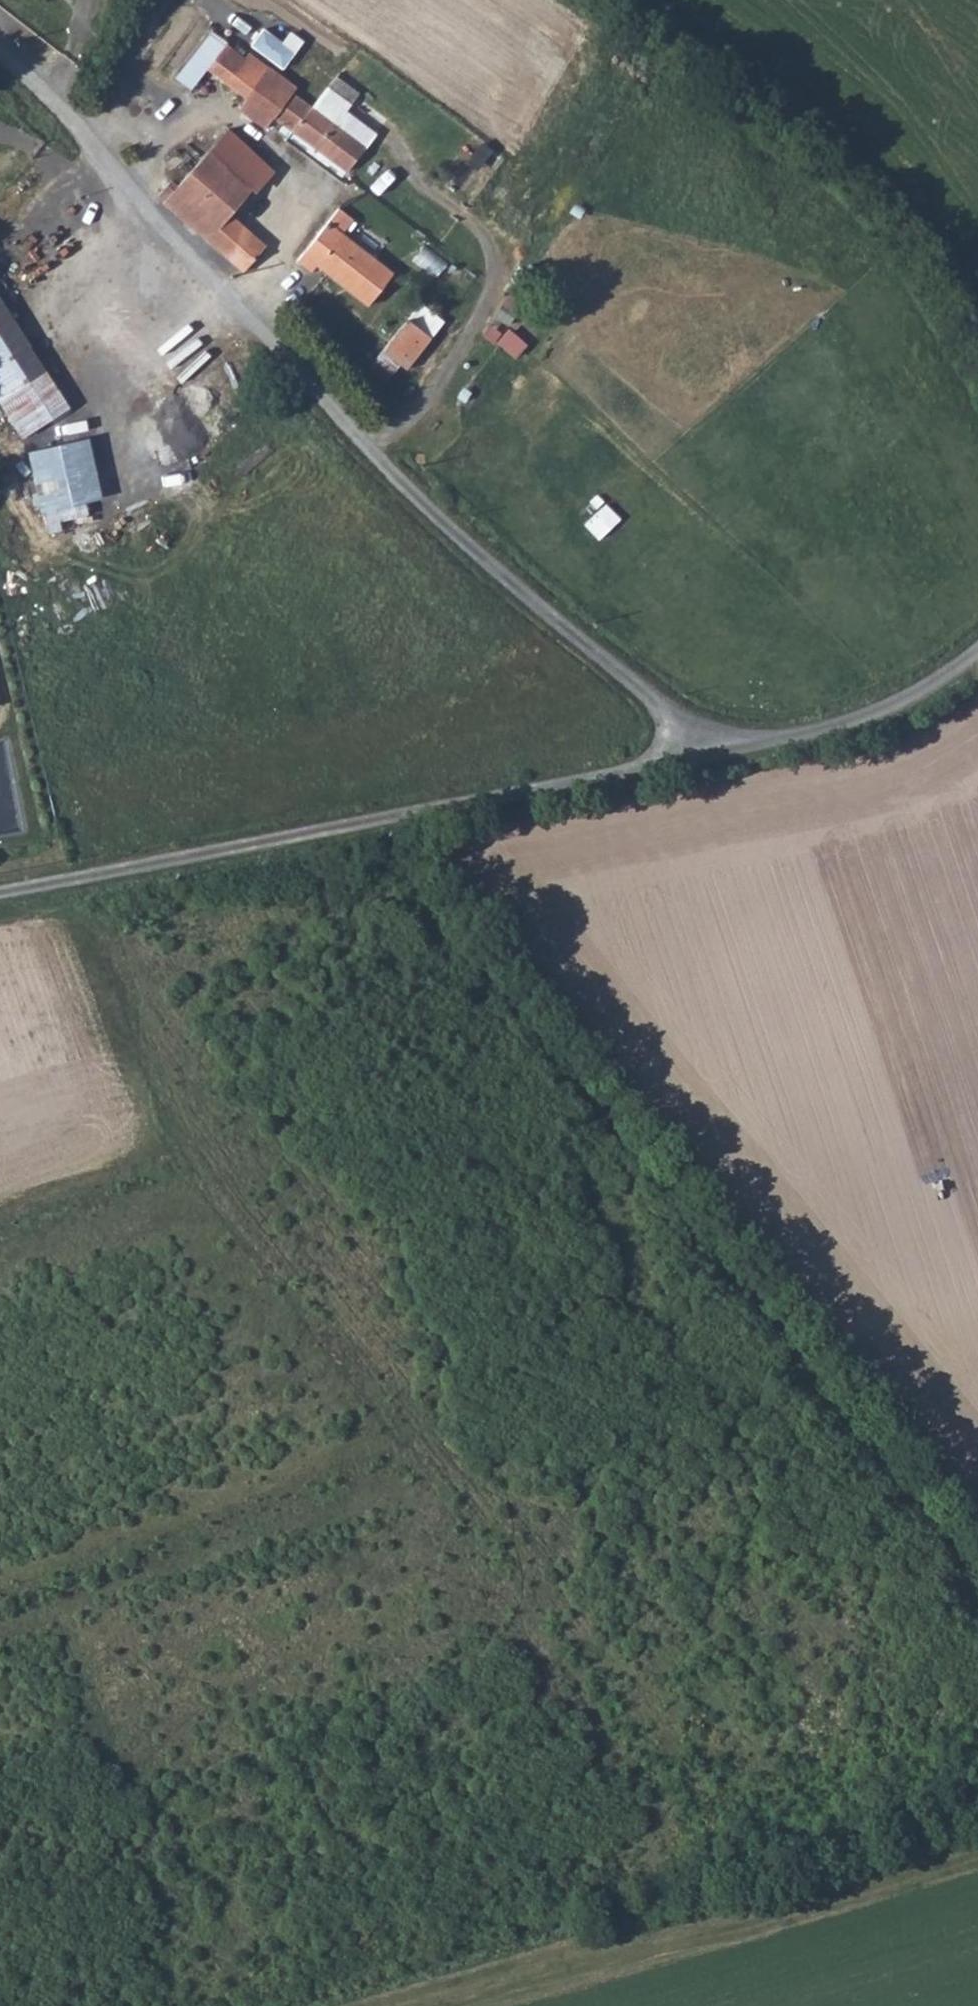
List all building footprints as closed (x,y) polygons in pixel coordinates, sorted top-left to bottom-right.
[(250,46),(282,70),(302,44),(289,34),(280,44),(262,30),(250,46)] [(228,82),(245,60),(209,31),(191,54),(207,66),(228,82)] [(248,98),(270,68),(251,53),(245,60),(228,82),(248,98)] [(207,66),(191,54),(173,77),(189,89),(207,66)] [(296,89),(270,68),(248,98),(238,110),(264,130),(273,118),(291,132),(287,137),(340,179),(377,132),(352,113),(355,108),(326,85),(309,106),(293,93),(296,89)] [(228,129),(210,150),(251,186),(256,190),(274,169),(228,129)] [(210,150),(163,204),(241,272),(266,242),(265,241),(230,211),(251,186),(210,150)] [(337,209),(295,261),(310,273),(316,265),(369,308),(396,274),(341,231),(350,219),(337,209)] [(22,438),(69,409),(0,299),(0,403),(22,438)] [(384,350),(407,368),(432,336),(409,318),(384,350)] [(498,341),(518,354),(529,339),(508,325),(498,341)] [(607,500),(586,521),(600,536),(622,515),(607,500)]
